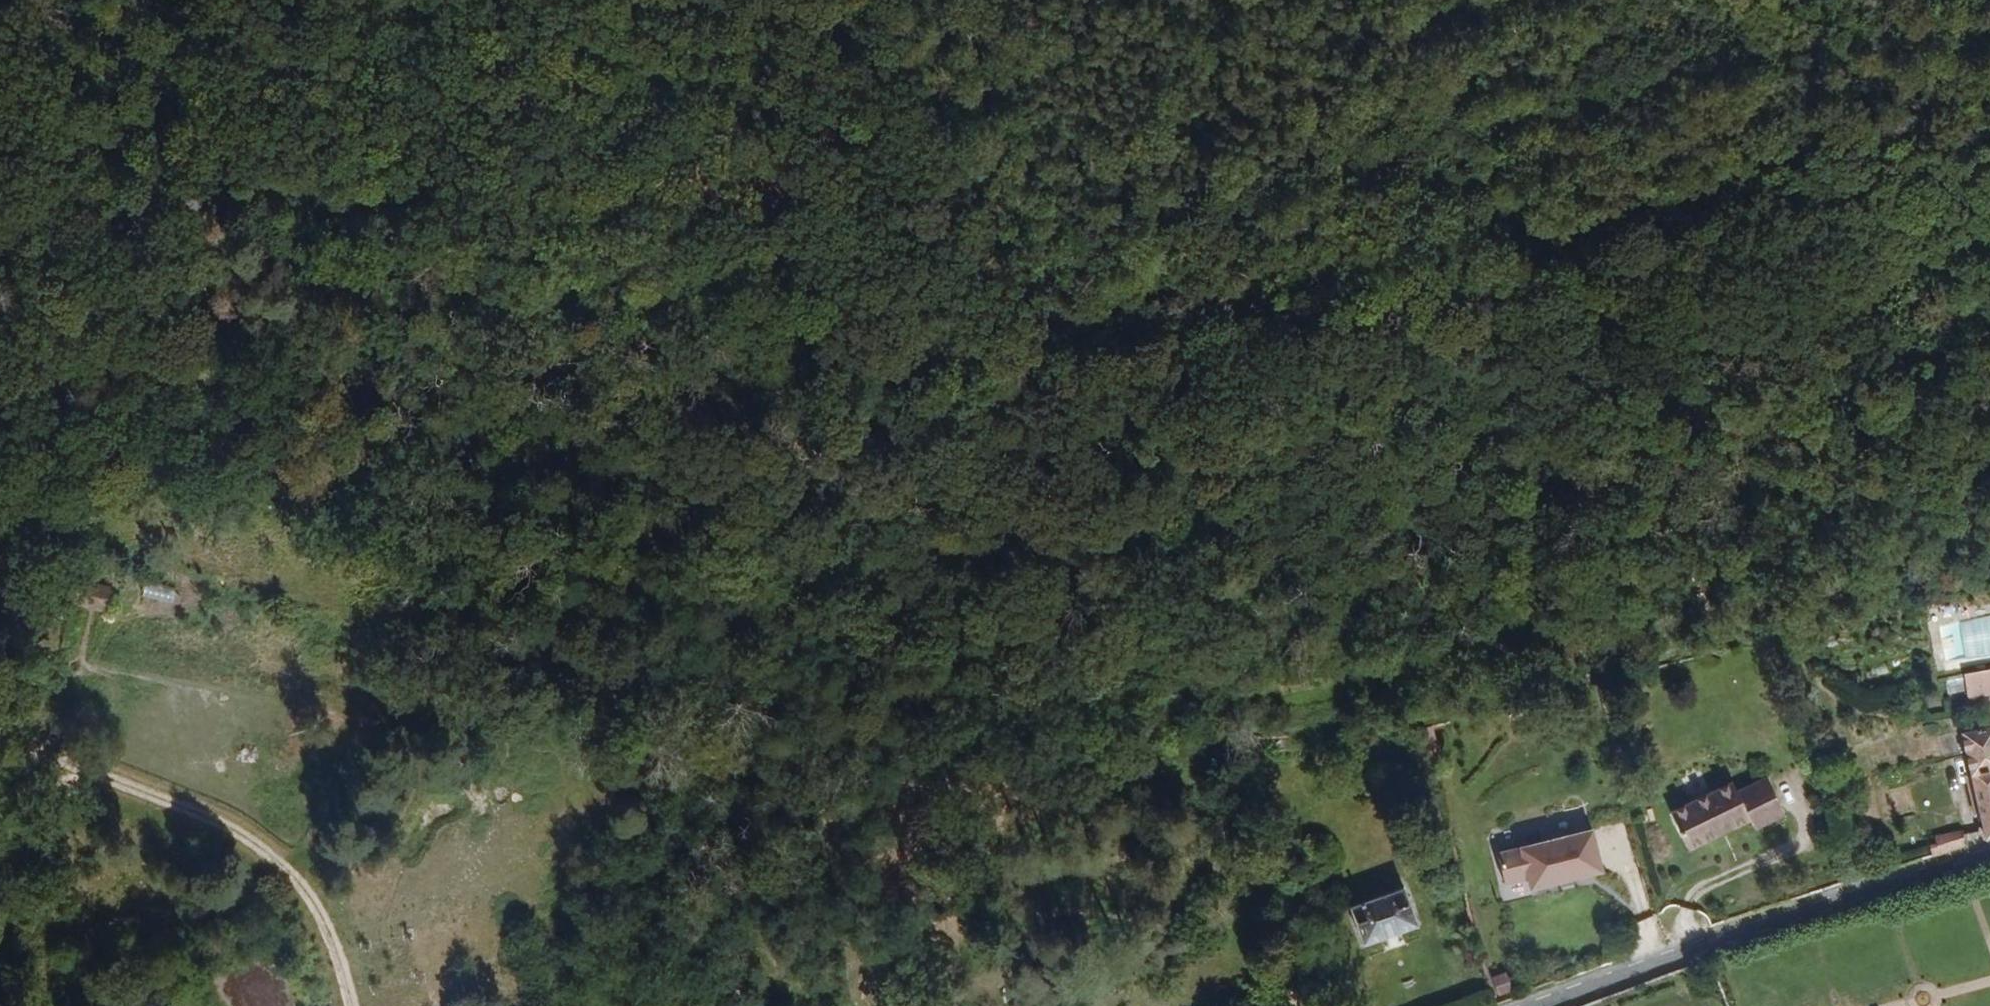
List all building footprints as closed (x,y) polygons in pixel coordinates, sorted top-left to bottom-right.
[(172,602),(176,587),(146,579),(142,594),(172,602)] [(1972,653),(1975,671),(1989,668),(1989,651),(1972,653)] [(1947,677),(1948,693),(1966,692),(1966,676),(1947,677)] [(1967,712),(1971,736),(1989,732),(1989,708),(1967,712)] [(1819,807),(1806,768),(1773,779),(1770,769),(1751,775),(1745,773),(1728,778),(1725,784),(1705,790),(1718,831),(1783,809),(1786,818),(1819,807)] [(1989,808),(1963,815),(1961,837),(1989,828),(1989,810),(1989,808)] [(1629,854),(1618,811),(1523,837),(1532,869),(1552,864),(1555,873),(1629,854)] [(1454,922),(1443,867),(1377,879),(1387,935),(1454,922)] [(1498,995),(1513,991),(1509,971),(1493,975),(1498,995)]
